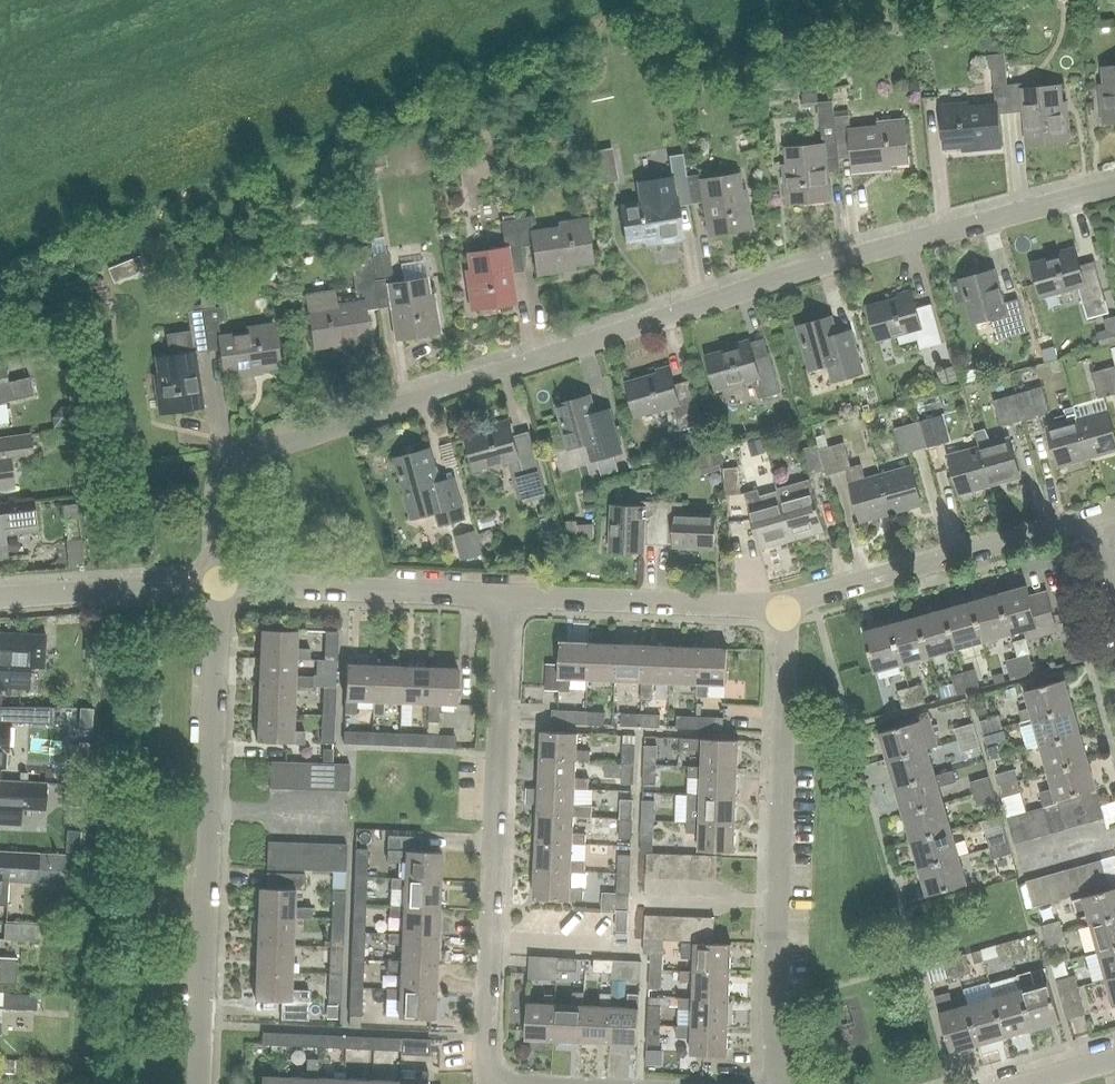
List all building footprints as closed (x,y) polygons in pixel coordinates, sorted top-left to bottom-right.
[(987,55),(988,69),(992,68),(1008,67),(1006,53),(987,55)] [(1104,65),(1105,81),(1100,81),(1104,121),(1114,120),(1114,64),(1104,65)] [(1023,83),(1009,84),(1012,112),(1025,111),(1028,142),(1070,139),(1066,99),(1061,100),(1060,83),(1023,87),(1023,83)] [(1012,112),(1009,84),(997,85),(998,103),(942,107),(945,149),(1001,144),(999,113),(1012,112)] [(837,158),(833,112),(832,99),(820,100),(823,143),(786,145),(787,162),(784,162),(787,202),(829,199),(826,159),(837,158)] [(833,112),(837,158),(853,157),(854,170),(892,166),(891,161),(909,159),(905,123),(850,128),(849,111),(833,112)] [(597,166),(600,184),(617,181),(614,163),(597,166)] [(687,177),(691,205),(705,202),(710,232),(751,225),(745,187),(741,188),(738,172),(701,178),(700,175),(687,177)] [(673,175),(639,180),(642,200),(620,203),(626,241),(645,238),(646,243),(682,238),(678,207),(691,205),(687,177),(674,179),(673,175)] [(515,219),(520,247),(532,245),(537,273),(573,267),(572,262),(591,259),(586,222),(530,231),(528,217),(515,219)] [(523,271),(520,247),(515,219),(500,221),(504,247),(468,252),(470,268),(466,269),(472,308),(515,302),(511,273),(523,271)] [(377,308),(373,280),(368,246),(349,249),(355,293),(362,292),(363,300),(335,305),(333,291),(305,295),(313,346),(333,344),(333,348),(369,343),(365,310),(377,308)] [(1064,254),(1032,264),(1041,296),(1079,285),(1088,318),(1110,312),(1095,260),(1080,264),(1076,247),(1063,251),(1064,254)] [(392,275),(389,252),(371,255),(375,278),(392,275)] [(118,264),(108,268),(114,282),(124,278),(118,264)] [(1003,303),(993,268),(961,278),(962,279),(953,282),(958,299),(967,297),(974,322),(992,317),(998,338),(1027,330),(1018,298),(1003,303)] [(373,280),(377,308),(391,306),(397,339),(439,332),(432,293),(428,294),(425,278),(388,284),(387,278),(373,280)] [(201,308),(214,306),(211,283),(198,285),(201,308)] [(921,348),(943,341),(932,302),(915,307),(910,290),(899,293),(900,297),(869,306),(878,338),(915,328),(921,348)] [(201,308),(207,351),(221,349),(224,376),(262,371),(262,366),(278,364),(273,321),(245,325),(246,331),(219,334),(217,320),(224,319),(222,305),(214,306),(201,308)] [(165,334),(168,354),(157,356),(159,373),(154,374),(160,412),(202,406),(194,353),(207,351),(201,308),(187,310),(189,331),(165,334)] [(851,329),(836,333),(831,315),(799,324),(812,368),(831,362),(836,379),(863,371),(851,329)] [(1104,319),(1107,329),(1097,331),(1101,346),(1114,342),(1114,316),(1104,319)] [(759,398),(781,392),(770,353),(754,357),(749,340),(737,344),(738,348),(707,357),(716,388),(753,378),(759,398)] [(33,395),(28,377),(9,382),(5,366),(0,367),(0,403),(33,395)] [(680,429),(702,422),(689,379),(674,383),(669,366),(656,370),(657,373),(626,382),(635,415),(673,404),(680,429)] [(1114,393),(1114,366),(1091,372),(1098,398),(1114,393)] [(1018,393),(1025,419),(1049,413),(1042,386),(1018,393)] [(1001,427),(1025,419),(1018,393),(993,400),(1001,427)] [(595,413),(590,395),(557,404),(570,448),(587,443),(592,460),(622,451),(610,409),(595,413)] [(1089,457),(1079,416),(1076,404),(1066,407),(1069,419),(1047,425),(1058,465),(1089,457)] [(53,417),(54,428),(73,425),(70,406),(60,407),(53,417)] [(1089,457),(1114,450),(1114,437),(1107,409),(1079,416),(1089,457)] [(920,421),(927,447),(950,441),(943,414),(920,421)] [(523,501),(545,495),(528,434),(513,439),(508,421),(495,424),(496,429),(465,438),(474,469),(511,459),(523,501)] [(902,454),(927,447),(920,421),(894,428),(902,454)] [(30,433),(0,437),(0,489),(15,487),(12,461),(33,459),(30,433)] [(980,444),(991,485),(1021,476),(1010,436),(980,444)] [(892,512),(881,472),(865,477),(862,464),(851,467),(844,442),(819,449),(826,470),(827,475),(846,470),(849,481),(850,481),(861,521),(892,512)] [(826,470),(819,449),(818,444),(804,448),(811,474),(826,470)] [(960,493),(991,485),(980,444),(948,453),(960,493)] [(441,524),(465,518),(454,477),(438,481),(429,448),(396,457),(413,518),(437,511),(441,524)] [(699,462),(702,475),(721,470),(715,451),(697,456),(699,462)] [(881,472),(892,512),(922,504),(911,464),(881,472)] [(726,495),(741,494),(739,467),(724,468),(726,495)] [(813,487),(780,496),(793,539),(825,530),(813,487)] [(759,548),(793,539),(780,496),(779,490),(761,495),(759,488),(744,492),(748,505),(759,548)] [(659,544),(661,500),(645,500),(644,505),(613,504),(612,550),(643,551),(643,543),(659,544)] [(661,500),(659,544),(674,544),(674,547),(715,548),(716,516),(684,514),(684,501),(661,500)] [(6,557),(4,535),(37,531),(33,502),(0,506),(0,557),(6,557)] [(539,520),(549,552),(567,547),(557,514),(539,520)] [(577,520),(572,520),(564,521),(569,542),(594,541),(593,524),(578,524),(577,520)] [(479,554),(473,532),(454,537),(460,559),(479,554)] [(1029,595),(1026,585),(999,592),(1010,633),(1023,629),(1026,639),(1057,630),(1046,590),(1029,595)] [(983,640),(1010,633),(999,592),(972,600),(983,640)] [(956,648),(983,640),(972,600),(945,607),(956,648)] [(930,655),(956,648),(945,607),(918,615),(930,655)] [(902,663),(930,655),(918,615),(891,622),(902,663)] [(874,670),(902,663),(891,622),(863,630),(874,670)] [(258,658),(294,660),(308,660),(308,650),(295,649),(295,631),(259,630),(258,658)] [(46,634),(0,631),(0,688),(29,689),(30,668),(44,668),(46,634)] [(323,661),(335,661),(336,633),(324,632),(323,661)] [(586,679),(588,643),(559,642),(558,678),(558,691),(569,692),(570,679),(586,679)] [(614,681),(616,644),(588,643),(586,679),(614,681)] [(642,682),(643,645),(616,644),(614,681),(642,682)] [(669,683),(671,646),(643,645),(642,682),(641,700),(653,700),(653,682),(669,683)] [(697,684),(698,647),(671,646),(669,683),(697,684)] [(698,647),(697,684),(696,697),(708,697),(709,684),(726,685),(727,648),(698,647)] [(1017,657),(1022,675),(1034,673),(1029,654),(1017,657)] [(1011,678),(1022,675),(1017,657),(1006,660),(1011,678)] [(294,675),(294,660),(258,658),(257,685),(293,686),(311,687),(311,676),(294,675)] [(334,689),(335,661),(323,661),(321,688),(334,689)] [(372,702),(373,665),(345,664),(343,714),(354,715),(355,701),(372,702)] [(400,703),(401,666),(373,665),(372,702),(372,715),(382,716),(383,702),(400,703)] [(427,704),(428,667),(401,666),(400,703),(427,704)] [(428,667),(427,704),(427,720),(438,720),(439,704),(455,705),(456,668),(428,667)] [(962,671),(968,690),(980,687),(975,668),(962,671)] [(957,693),(968,690),(962,671),(952,674),(957,693)] [(1033,717),(1072,705),(1065,678),(1025,689),(1030,707),(1019,710),(1021,720),(1033,717)] [(909,686),(915,709),(926,706),(921,683),(909,686)] [(292,715),(293,686),(257,685),(256,714),(292,715)] [(903,712),(915,709),(909,686),(898,689),(903,712)] [(333,716),(334,689),(321,688),(320,716),(333,716)] [(1041,744),(1080,733),(1072,705),(1033,717),(1041,744)] [(4,751),(7,752),(9,722),(51,724),(52,706),(14,706),(0,706),(0,768),(3,768),(4,751)] [(585,724),(585,712),(552,711),(552,723),(585,724)] [(585,712),(585,724),(604,725),(604,713),(585,712)] [(889,760),(928,748),(928,747),(938,744),(928,712),(901,720),(903,725),(881,731),(889,760)] [(291,731),(292,715),(256,714),(255,741),(303,743),(304,731),(291,731)] [(640,726),(640,714),(621,714),(621,726),(640,726)] [(640,714),(640,726),(659,727),(660,715),(640,714)] [(331,744),(333,716),(320,716),(319,743),(331,744)] [(695,728),(695,716),(676,716),(676,728),(695,728)] [(695,728),(722,730),(723,717),(695,716),(695,728)] [(983,731),(1002,726),(999,716),(980,722),(983,731)] [(958,739),(976,733),(973,723),(955,728),(958,739)] [(1002,726),(983,731),(987,745),(1006,739),(1002,726)] [(370,744),(371,731),(343,730),(343,743),(370,744)] [(398,745),(398,733),(371,731),(370,744),(398,745)] [(540,760),(576,762),(589,762),(589,751),(576,750),(577,733),(541,731),(540,760)] [(426,747),(426,734),(398,733),(398,745),(426,747)] [(976,733),(958,739),(962,751),(980,746),(976,733)] [(1048,770),(1087,759),(1080,733),(1041,744),(1048,770)] [(426,734),(426,747),(455,748),(456,735),(426,734)] [(635,764),(636,746),(636,736),(623,735),(622,764),(635,764)] [(702,766),(738,768),(739,740),(682,737),(681,748),(703,749),(702,766)] [(644,765),(656,765),(657,747),(645,747),(644,765)] [(897,787),(936,775),(928,748),(889,760),(897,787)] [(329,749),(319,749),(319,762),(328,762),(329,749)] [(71,771),(70,780),(84,781),(86,755),(72,754),(72,756),(71,771)] [(1087,759),(1048,770),(1053,788),(1041,792),(1045,805),(1056,802),(1069,798),(1082,795),(1096,790),(1087,759)] [(575,778),(576,762),(540,760),(539,788),(575,789),(588,790),(588,779),(575,778)] [(283,790),(284,763),(270,762),(269,789),(283,790)] [(296,790),(297,763),(284,763),(283,790),(296,790)] [(309,791),(310,764),(297,763),(296,790),(309,791)] [(322,791),(323,764),(310,764),(309,791),(322,791)] [(335,792),(336,765),(323,764),(322,791),(335,792)] [(634,784),(635,764),(622,764),(622,784),(634,784)] [(336,765),(335,792),(349,792),(350,765),(336,765)] [(655,785),(656,765),(644,765),(643,784),(655,785)] [(738,768),(702,766),(690,766),(690,776),(701,777),(701,793),(737,796),(738,768)] [(999,785),(1018,779),(1015,768),(996,774),(999,785)] [(956,781),(953,770),(936,775),(897,787),(904,813),(944,801),(939,786),(956,781)] [(973,792),(992,787),(989,776),(970,782),(973,792)] [(1022,792),(1018,779),(999,785),(1003,797),(1022,792)] [(18,824),(19,806),(42,808),(43,784),(0,782),(0,823),(18,824)] [(992,787),(973,792),(977,803),(995,797),(992,787)] [(83,790),(69,788),(65,788),(63,805),(81,806),(83,790)] [(574,805),(575,789),(539,788),(538,815),(573,817),(591,818),(592,806),(574,805)] [(1082,795),(1090,821),(1105,817),(1097,790),(1096,790),(1082,795)] [(736,823),(737,796),(701,793),(701,794),(687,794),(686,821),(688,821),(700,822),(700,821),(736,823)] [(1076,825),(1090,821),(1082,795),(1069,798),(1076,825)] [(1064,829),(1076,825),(1069,798),(1056,802),(1064,829)] [(620,819),(632,819),(633,801),(621,800),(620,819)] [(641,819),(654,819),(654,802),(642,801),(641,819)] [(912,839),(951,828),(944,801),(904,813),(912,839)] [(1103,805),(1110,828),(1114,826),(1114,801),(1103,805)] [(1051,832),(1064,829),(1056,802),(1045,805),(1043,806),(1051,832)] [(1038,836),(1051,832),(1043,806),(1031,809),(1038,836)] [(1026,840),(1038,836),(1031,809),(1018,813),(1026,840)] [(1026,840),(1018,813),(1005,817),(1013,843),(1026,840)] [(573,834),(573,817),(538,815),(536,843),(572,844),(586,845),(586,834),(573,834)] [(632,839),(632,819),(620,819),(619,838),(607,838),(607,845),(631,846),(631,839),(632,839)] [(653,840),(654,819),(641,819),(640,839),(653,840)] [(736,823),(700,821),(700,822),(688,821),(688,833),(699,833),(699,850),(735,851),(736,823)] [(920,867),(959,855),(951,828),(912,839),(920,867)] [(990,846),(1008,841),(1005,830),(987,836),(990,846)] [(401,879),(439,881),(440,852),(419,852),(420,838),(385,837),(384,862),(402,862),(401,879)] [(1008,841),(990,846),(994,859),(1012,853),(1008,841)] [(280,870),(281,843),(268,842),(267,870),(280,870)] [(293,870),(294,843),(281,843),(280,870),(293,870)] [(306,871),(307,843),(294,843),(293,870),(306,871)] [(319,871),(320,844),(307,843),(306,871),(319,871)] [(572,861),(572,844),(536,843),(535,870),(571,871),(584,872),(585,861),(572,861)] [(332,872),(333,844),(320,844),(319,871),(332,872)] [(333,844),(332,872),(346,872),(347,845),(333,844)] [(354,877),(364,877),(365,849),(356,849),(354,877)] [(0,852),(0,905),(7,906),(8,881),(36,882),(38,854),(0,852)] [(661,878),(662,853),(648,852),(647,878),(661,878)] [(674,879),(675,854),(662,853),(661,878),(674,879)] [(688,880),(689,855),(675,854),(674,879),(688,880)] [(618,873),(630,873),(631,856),(619,855),(618,873)] [(702,881),(703,855),(689,855),(688,880),(702,881)] [(703,855),(702,881),(715,881),(716,856),(703,855)] [(959,855),(920,867),(928,895),(968,883),(959,855)] [(1087,863),(1094,889),(1108,885),(1101,859),(1087,863)] [(1083,892),(1094,889),(1087,863),(1076,866),(1083,892)] [(1070,895),(1083,892),(1076,866),(1063,870),(1070,895)] [(67,870),(66,884),(80,884),(80,870),(67,870)] [(571,889),(571,871),(535,870),(534,898),(584,900),(584,890),(571,889)] [(1056,899),(1070,895),(1063,870),(1049,874),(1056,899)] [(258,916),(294,917),(310,917),(310,907),(295,907),(295,890),(302,890),(303,874),(265,872),(264,888),(259,888),(258,916)] [(629,893),(630,873),(618,873),(617,893),(629,893)] [(1044,903),(1056,899),(1049,874),(1037,877),(1044,903)] [(363,905),(364,877),(354,877),(353,905),(363,905)] [(1031,907),(1044,903),(1037,877),(1023,881),(1031,907)] [(438,907),(439,881),(401,879),(401,905),(438,907)] [(1072,899),(1078,917),(1088,914),(1091,924),(1114,917),(1114,886),(1072,899)] [(330,919),(343,919),(345,891),(331,891),(330,919)] [(628,910),(629,893),(617,893),(602,892),(602,912),(612,912),(616,912),(616,910),(628,910)] [(362,933),(363,905),(353,905),(352,932),(362,933)] [(438,907),(401,905),(387,905),(387,915),(400,916),(399,933),(436,934),(438,907)] [(628,930),(629,911),(617,911),(616,930),(628,930)] [(658,940),(659,916),(645,915),(644,940),(658,940)] [(302,944),(302,935),(294,935),(294,917),(258,916),(257,944),(293,945),(293,944),(302,944)] [(671,941),(673,916),(659,916),(658,940),(664,941),(671,941)] [(686,942),(687,917),(673,916),(671,941),(686,942)] [(700,942),(701,918),(687,917),(686,942),(700,942)] [(1114,946),(1114,917),(1091,924),(1098,951),(1114,946)] [(701,918),(700,942),(712,943),(714,918),(701,918)] [(342,947),(343,919),(330,919),(329,946),(342,947)] [(1046,937),(1063,932),(1060,920),(1042,925),(1046,937)] [(37,941),(38,924),(4,923),(3,939),(37,941)] [(361,960),(362,933),(352,932),(351,960),(361,960)] [(436,934),(399,933),(386,932),(386,943),(399,944),(398,961),(435,962),(436,934)] [(1063,932),(1046,937),(1048,947),(1066,942),(1063,932)] [(1009,941),(1014,959),(1024,956),(1019,938),(1009,941)] [(650,970),(663,970),(664,941),(658,940),(644,940),(643,954),(650,954),(650,970)] [(1002,962),(1014,959),(1009,941),(997,944),(1002,962)] [(694,971),(730,973),(731,944),(682,942),(682,958),(695,959),(694,971)] [(292,973),(293,945),(257,944),(256,972),(292,973)] [(341,975),(342,947),(329,946),(328,974),(341,975)] [(1114,976),(1114,946),(1098,951),(1106,978),(1114,976)] [(954,957),(960,976),(971,973),(965,954),(954,957)] [(556,969),(557,957),(531,956),(530,978),(552,979),(556,980),(556,969)] [(15,984),(17,958),(0,957),(0,983),(15,984)] [(557,957),(556,969),(577,970),(578,958),(557,957)] [(948,979),(960,976),(954,957),(943,960),(948,979)] [(612,972),(612,959),(594,959),(594,971),(612,972)] [(612,959),(612,972),(612,978),(640,979),(640,961),(612,959)] [(360,988),(361,960),(351,960),(349,987),(360,988)] [(435,962),(398,961),(385,960),(385,971),(398,971),(397,988),(434,990),(435,962)] [(662,989),(663,970),(650,970),(649,989),(662,989)] [(729,1000),(730,973),(694,971),(681,971),(680,981),(694,982),(693,998),(729,1000)] [(292,992),(292,973),(256,972),(255,999),(282,1000),(281,1019),(308,1020),(309,993),(292,992)] [(340,1002),(341,975),(328,974),(327,1002),(340,1002)] [(1059,992),(1078,986),(1075,975),(1056,981),(1059,992)] [(1106,978),(1114,1005),(1114,976),(1106,978)] [(1022,988),(1033,1028),(1061,1021),(1049,980),(1022,988)] [(1078,986),(1059,992),(1067,1019),(1086,1013),(1078,986)] [(359,1016),(360,988),(349,987),(348,1016),(359,1016)] [(434,990),(397,988),(384,988),(384,998),(397,999),(396,1017),(433,1019),(434,990)] [(1007,1036),(1033,1028),(1022,988),(995,995),(1007,1036)] [(581,1041),(583,1005),(583,992),(572,991),(572,1004),(555,1003),(553,1040),(581,1041)] [(980,1044),(968,1003),(965,995),(952,999),(950,992),(936,996),(951,1051),(980,1044)] [(609,1042),(610,1006),(611,993),(600,993),(599,1005),(583,1005),(581,1041),(609,1042)] [(610,1006),(609,1042),(637,1043),(639,994),(627,993),(627,1007),(610,1006)] [(37,1011),(38,996),(3,994),(2,1008),(2,1009),(37,1011)] [(553,1040),(555,1003),(555,994),(544,994),(544,1003),(526,1002),(524,1039),(553,1040)] [(980,1044),(1007,1036),(995,995),(968,1003),(980,1044)] [(692,1026),(728,1027),(729,1020),(731,1020),(732,1000),(729,1000),(693,998),(670,997),(670,1005),(679,1005),(679,1009),(693,1009),(692,1026)] [(648,1024),(661,1025),(662,1005),(648,1004),(648,1024)] [(660,1044),(661,1025),(648,1024),(647,1044),(660,1044)] [(728,1027),(692,1026),(677,1025),(676,1037),(692,1038),(691,1054),(727,1055),(728,1027)] [(290,1045),(290,1033),(262,1031),(261,1044),(290,1045)] [(318,1047),(318,1034),(290,1033),(290,1045),(318,1047)] [(345,1048),(346,1035),(318,1034),(318,1047),(345,1048)] [(373,1049),(373,1036),(346,1035),(345,1048),(373,1049)] [(400,1051),(401,1038),(373,1036),(373,1049),(400,1051)] [(401,1038),(400,1051),(429,1052),(430,1039),(401,1038)] [(0,1059),(0,1073),(13,1073),(13,1059),(0,1059)] [(316,1078),(317,1078),(317,1059),(307,1059),(306,1077),(289,1077),(288,1083),(316,1083),(316,1078)] [(399,1081),(399,1083),(428,1083),(428,1082),(425,1082),(425,1072),(399,1071),(399,1081)] [(317,1078),(316,1078),(316,1083),(344,1083),(344,1079),(344,1072),(333,1072),(333,1078),(317,1078)] [(289,1077),(260,1076),(260,1083),(288,1083),(289,1077)]
